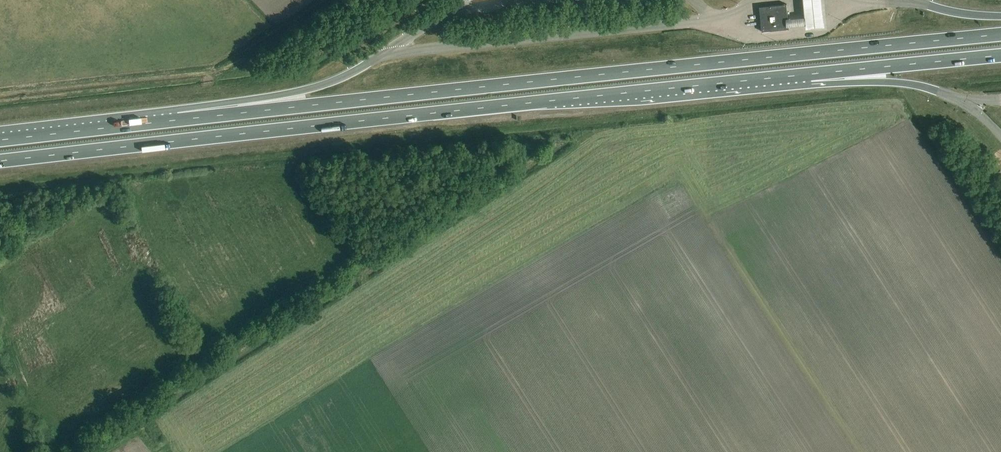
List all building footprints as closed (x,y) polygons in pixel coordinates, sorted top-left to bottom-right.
[(806,17),(788,19),(789,29),(807,26),(808,29),(824,28),(822,0),(805,0),(806,17)] [(787,5),(760,7),(762,32),(789,29),(788,19),(787,5)]
